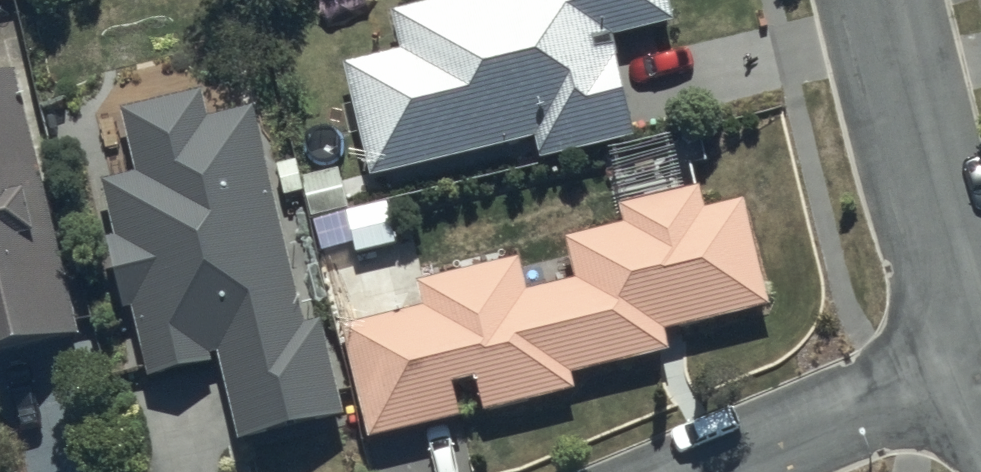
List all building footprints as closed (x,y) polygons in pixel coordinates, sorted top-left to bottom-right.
[(341,57),(369,171),(533,131),(539,153),(633,130),(608,30),(672,14),(668,0),(407,0),(389,4),(399,44),(341,57)] [(283,281),(228,67),(178,80),(173,61),(113,77),(130,140),(96,148),(110,204),(103,206),(119,267),(156,258),(176,336),(198,330),(203,347),(236,338),(253,405),(340,383),(312,273),(283,281)] [(12,64),(0,67),(0,344),(76,326),(12,64)] [(340,321),(366,431),(457,411),(449,373),(473,368),(481,403),(572,383),(569,366),(666,344),(661,323),(767,300),(743,193),(703,202),(698,180),(691,181),(688,165),(696,163),(692,141),(615,158),(622,192),(612,194),(616,212),(619,211),(621,218),(563,231),(573,273),(524,284),(517,253),(414,276),(420,303),(340,321)] [(347,204),(337,166),(300,175),(310,213),(347,204)]
